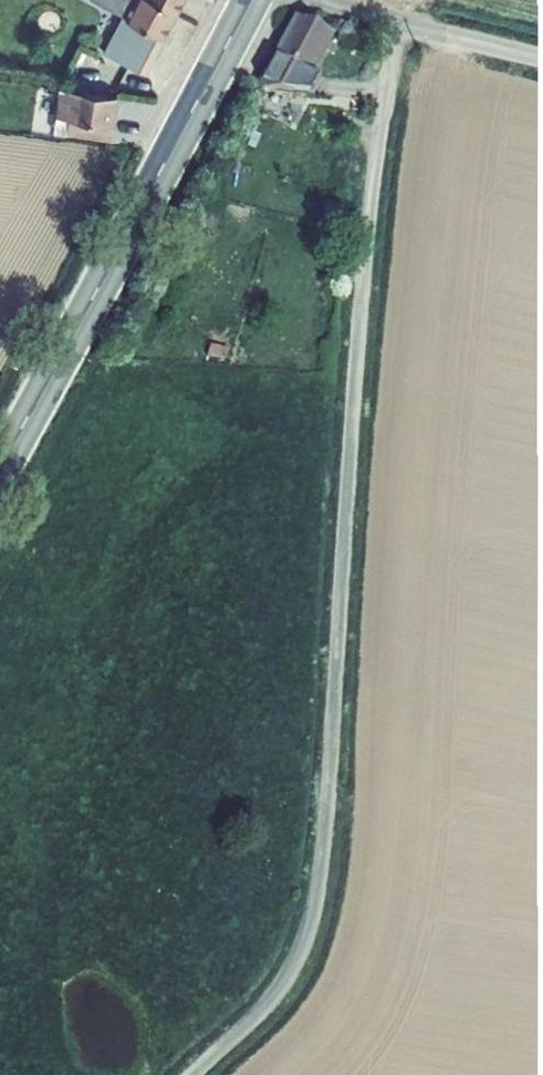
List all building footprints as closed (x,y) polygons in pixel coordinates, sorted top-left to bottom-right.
[(164,36),(177,10),(157,0),(97,0),(126,15),(164,36)] [(177,10),(182,0),(157,0),(177,10)] [(145,72),(164,36),(126,15),(107,52),(145,72)] [(295,17),(255,90),(307,95),(317,77),(308,72),(329,34),(295,17)] [(60,87),(54,130),(111,138),(117,95),(60,87)]
